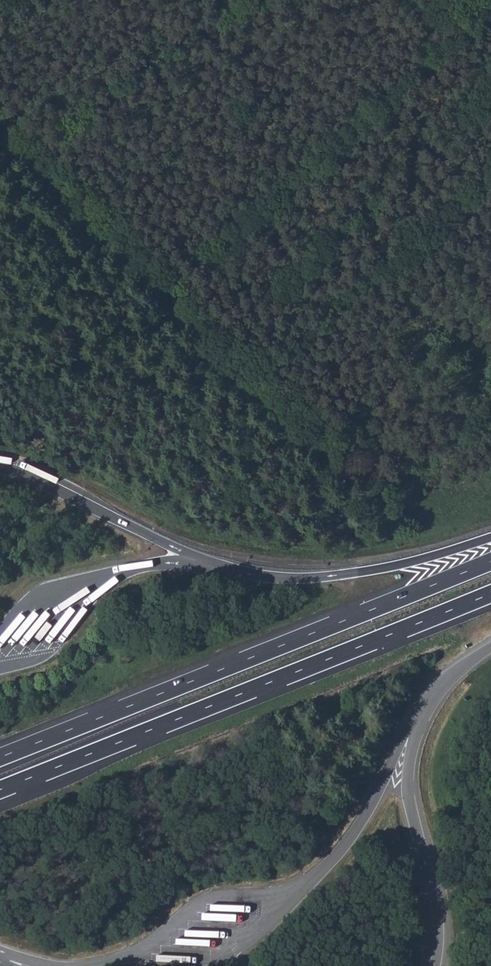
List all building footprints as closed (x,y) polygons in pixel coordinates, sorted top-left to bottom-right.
[(63,647),(83,619),(76,614),(82,606),(75,601),(64,617),(49,607),(29,636),(41,645),(53,627),(63,634),(57,642),(63,647)] [(21,652),(27,639),(25,638),(33,622),(25,618),(11,647),(21,652)]
